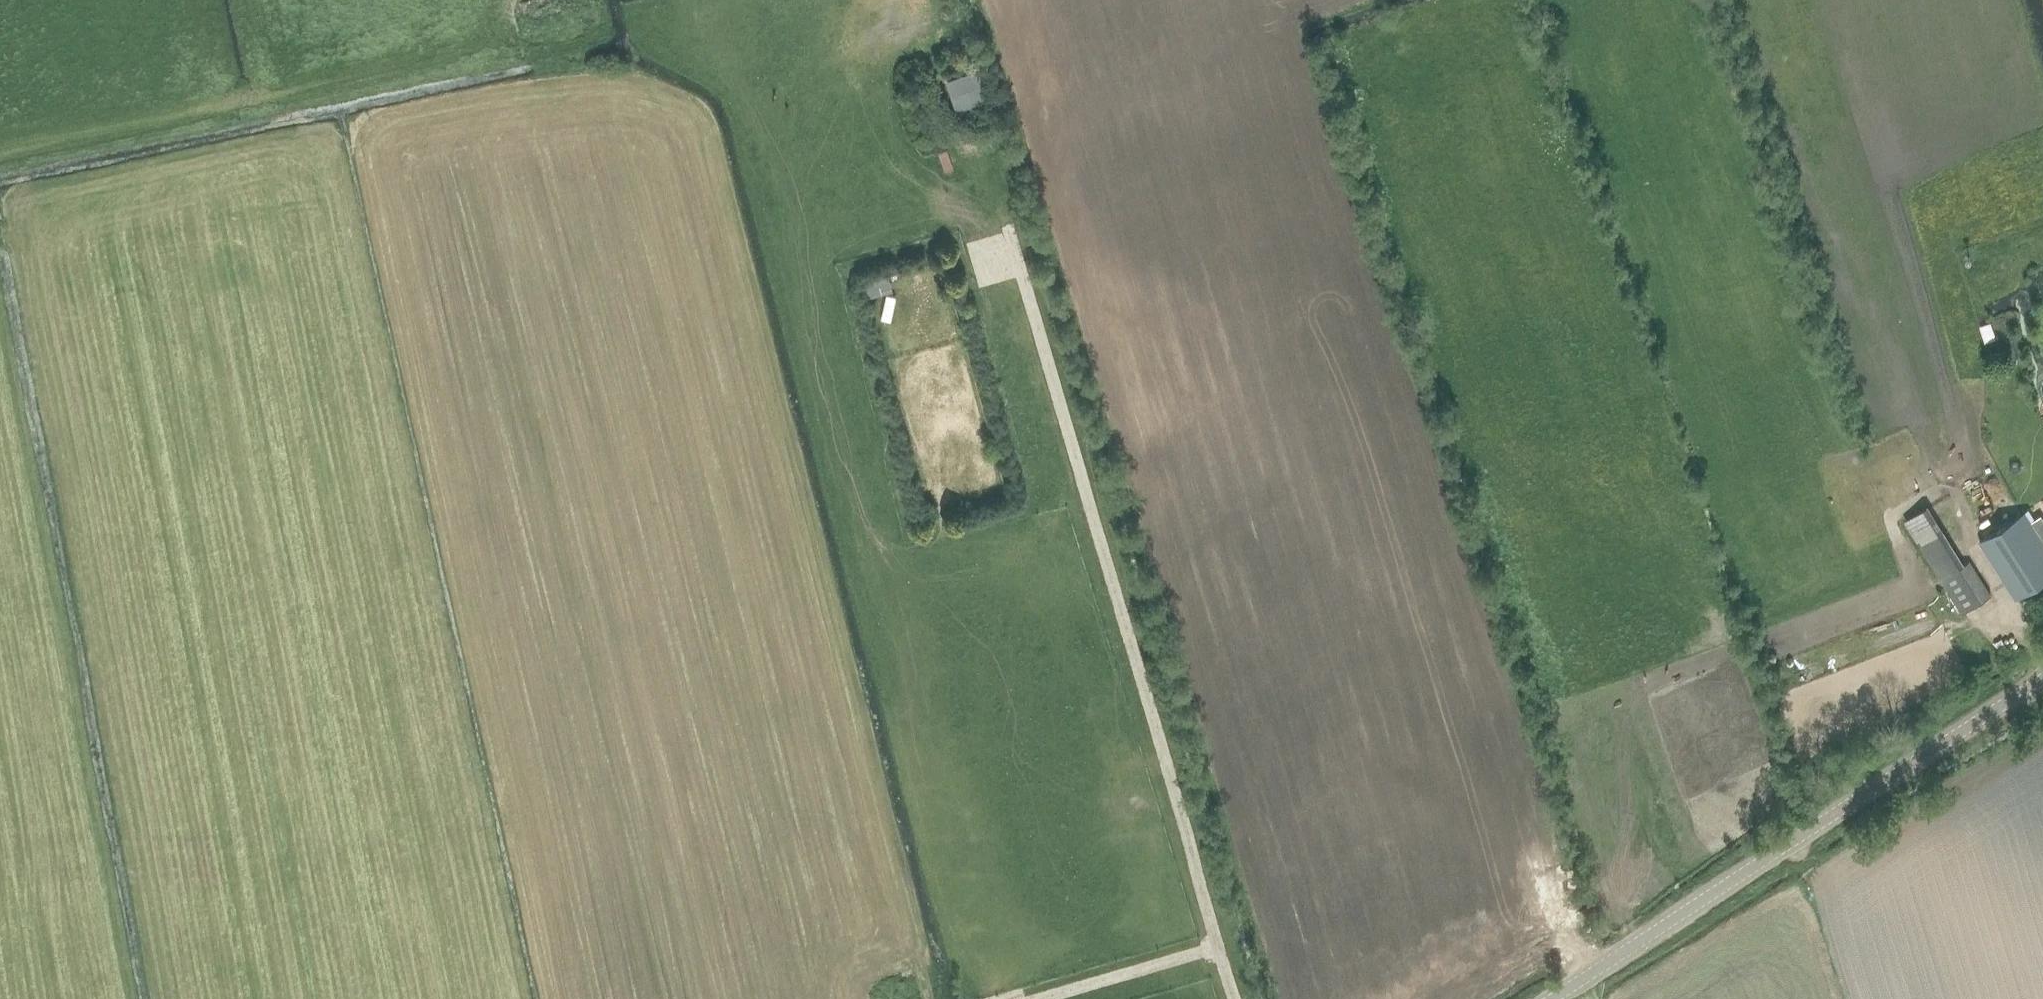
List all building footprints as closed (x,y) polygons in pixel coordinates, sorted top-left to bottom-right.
[(980,75),(947,86),(957,117),(990,106),(980,75)] [(893,278),(871,280),(873,292),(894,290),(893,278)] [(1927,508),(1905,521),(1941,579),(1953,572),(1963,566),(1927,508)] [(2025,512),(1980,541),(2016,598),(2042,581),(2042,540),(2025,512)] [(1992,595),(1971,561),(1963,566),(1953,572),(1974,606),(1992,595)]
